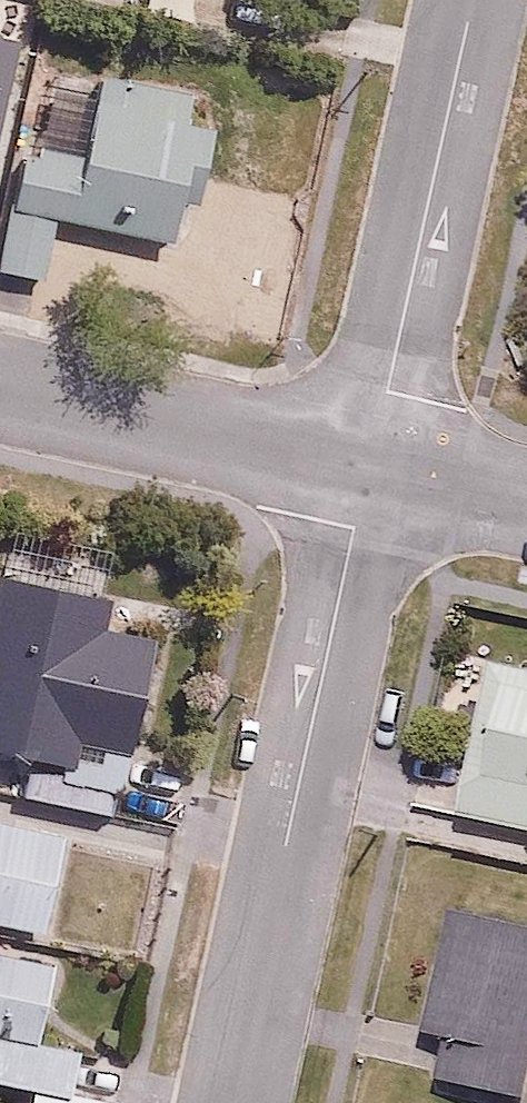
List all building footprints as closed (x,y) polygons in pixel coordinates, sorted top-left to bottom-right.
[(24,13),(27,0),(0,0),(0,9),(24,13)] [(21,142),(1,271),(43,277),(53,217),(173,236),(178,199),(194,201),(206,123),(191,120),(193,104),(95,89),(85,152),(21,142)] [(111,807),(150,600),(0,572),(0,748),(20,751),(13,788),(111,807)] [(484,659),(457,813),(526,826),(526,666),(484,659)] [(0,820),(0,922),(42,931),(63,833),(0,820)] [(417,1050),(446,1055),(442,1077),(526,1092),(526,923),(442,908),(417,1050)] [(112,1098),(67,1088),(76,1046),(31,1037),(49,955),(0,945),(0,1081),(29,1088),(26,1102),(111,1102),(112,1098)]
